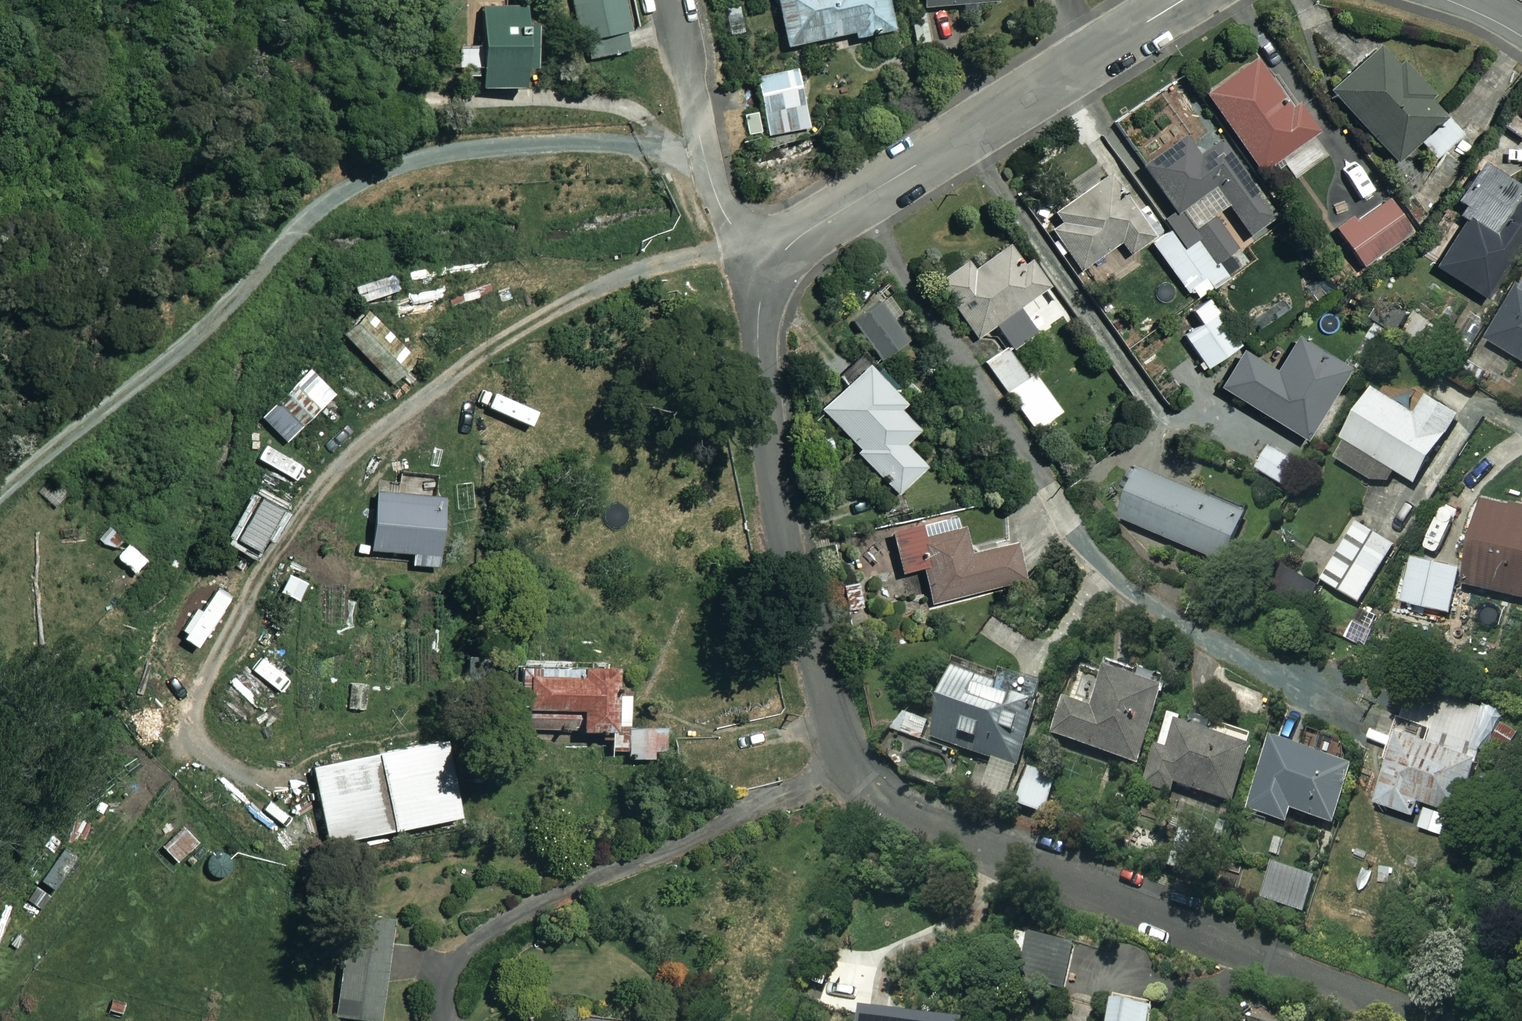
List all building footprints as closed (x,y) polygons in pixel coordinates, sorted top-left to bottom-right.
[(625,0),(573,0),(584,51),(634,41),(625,0)] [(790,50),(856,35),(858,41),(898,32),(891,0),(779,0),(790,50)] [(929,11),(950,9),(1001,3),(1000,0),(927,0),(929,11)] [(531,90),(528,14),(514,15),(514,10),(486,11),(489,92),(531,90)] [(1387,42),(1328,91),(1392,162),(1448,116),(1387,42)] [(1264,56),(1208,97),(1260,171),(1317,131),(1264,56)] [(812,130),(802,70),(759,78),(769,137),(812,130)] [(1504,130),(1521,141),(1521,101),(1504,130)] [(1203,151),(1178,138),(1129,176),(1175,235),(1155,251),(1192,297),(1210,283),(1217,293),(1233,280),(1222,266),(1246,247),(1222,216),(1230,210),(1253,240),(1274,223),(1251,193),(1249,171),(1222,138),(1203,151)] [(1158,239),(1103,162),(1068,186),(1074,193),(1065,199),(1069,204),(1054,214),(1061,224),(1047,234),(1078,276),(1085,271),(1095,284),(1116,269),(1108,259),(1125,246),(1133,257),(1158,239)] [(1521,252),(1521,195),(1495,238),(1467,220),(1436,270),(1490,304),(1521,252)] [(1358,214),(1337,229),(1366,268),(1415,231),(1391,200),(1363,221),(1358,214)] [(975,257),(939,280),(978,342),(996,331),(1007,348),(985,362),(1005,393),(1029,378),(1014,354),(1058,326),(1041,298),(1055,289),(1036,259),(1027,265),(1015,245),(981,266),(975,257)] [(394,284),(357,286),(358,307),(395,304),(394,284)] [(1494,347),(1521,363),(1521,298),(1494,347)] [(1243,347),(1213,300),(1193,313),(1202,327),(1185,338),(1207,371),(1243,347)] [(912,343),(879,303),(854,324),(886,364),(912,343)] [(372,310),(344,337),(394,388),(422,360),(372,310)] [(1309,442),(1347,369),(1293,342),(1278,371),(1242,353),(1220,396),(1309,442)] [(912,409),(871,368),(825,411),(862,451),(857,455),(898,500),(930,471),(910,449),(926,435),(907,414),(912,409)] [(312,372),(265,419),(292,447),(339,400),(312,372)] [(1423,417),(1378,390),(1347,441),(1350,443),(1340,460),(1389,489),(1398,474),(1421,488),(1435,465),(1438,467),(1462,428),(1458,426),(1464,416),(1434,398),(1423,417)] [(525,413),(511,413),(511,418),(507,418),(507,425),(504,425),(504,439),(536,439),(536,420),(525,420),(525,413)] [(1302,463),(1275,447),(1261,470),(1288,486),(1302,463)] [(1255,516),(1144,471),(1123,521),(1224,562),(1230,548),(1240,552),(1255,516)] [(56,477),(41,492),(59,508),(73,493),(56,477)] [(428,501),(428,497),(379,495),(377,554),(385,554),(415,555),(415,567),(440,568),(440,556),(447,556),(448,529),(449,501),(428,501)] [(1486,503),(1469,589),(1521,599),(1521,510),(1486,503)] [(924,522),(893,529),(902,576),(924,571),(931,605),(1027,585),(1018,542),(965,553),(961,533),(927,540),(924,522)] [(1402,547),(1362,524),(1328,583),(1368,606),(1402,547)] [(1465,569),(1419,561),(1410,607),(1456,616),(1465,569)] [(862,584),(844,587),(847,612),(865,610),(862,584)] [(213,598),(176,624),(188,642),(226,616),(213,598)] [(523,666),(521,733),(531,733),(610,737),(610,752),(631,753),(630,761),(656,762),(656,753),(669,753),(669,729),(635,728),(635,696),(625,696),(626,669),(523,666)] [(1140,770),(1171,696),(1110,672),(1093,713),(1070,703),(1056,735),(1140,770)] [(1023,772),(1051,696),(1013,682),(1009,692),(960,674),(936,740),(1023,772)] [(1240,812),(1264,747),(1252,742),(1247,753),(1182,729),(1173,755),(1162,750),(1147,788),(1176,799),(1180,789),(1240,812)] [(1461,819),(1485,761),(1410,730),(1380,804),(1421,821),(1419,826),(1442,836),(1451,815),(1461,819)] [(1355,774),(1277,745),(1252,812),(1287,825),(1291,814),(1334,830),(1355,774)] [(437,748),(312,764),(316,800),(286,804),(292,848),(308,846),(463,826),(453,746),(437,748)] [(197,845),(183,831),(165,850),(179,864),(197,845)] [(1207,842),(1186,836),(1174,873),(1195,880),(1207,842)] [(348,919),(337,1019),(359,1020),(384,1020),(388,980),(395,924),(348,919)] [(1118,1002),(1112,1020),(1160,1020),(1162,1014),(1118,1002)] [(869,1013),(868,1020),(929,1020),(869,1013)]
